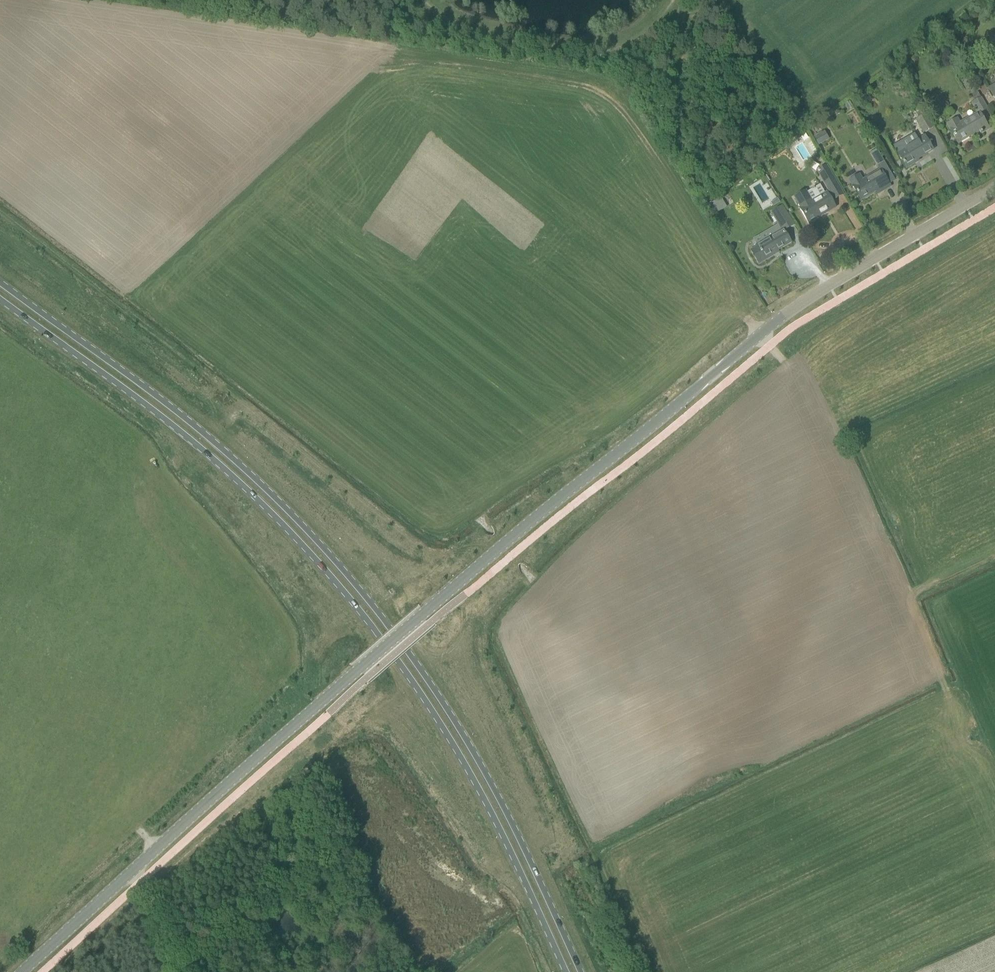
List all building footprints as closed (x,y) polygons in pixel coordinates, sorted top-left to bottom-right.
[(957,117),(947,123),(958,142),(979,130),(981,134),(989,129),(980,113),(988,109),(981,97),(971,103),(976,113),(960,122),(957,117)] [(915,120),(923,133),(933,128),(925,114),(915,120)] [(822,131),(813,137),(817,143),(826,137),(822,131)] [(894,145),(906,168),(915,163),(914,161),(933,150),(924,135),(911,143),(907,138),(894,145)] [(890,187),(888,184),(894,180),(883,163),(878,166),(880,171),(862,181),(859,175),(850,180),(861,199),(880,188),(882,192),(884,190),(890,187)] [(826,166),(818,171),(830,192),(838,187),(826,166)] [(754,173),(749,177),(753,181),(757,177),(754,173)] [(805,191),(795,197),(801,208),(800,209),(808,223),(822,216),(821,214),(827,211),(828,212),(836,207),(827,192),(812,202),(805,191)] [(721,197),(707,206),(713,216),(717,213),(716,211),(726,205),(721,197)] [(783,207),(773,213),(780,224),(783,230),(783,229),(784,230),(794,224),(793,224),(783,207)] [(757,247),(751,251),(759,264),(773,255),(779,252),(778,250),(791,243),(784,230),(783,229),(783,230),(780,224),(774,227),(777,233),(757,245),(757,247)] [(533,823),(534,831),(542,829),(540,822),(533,823)]
